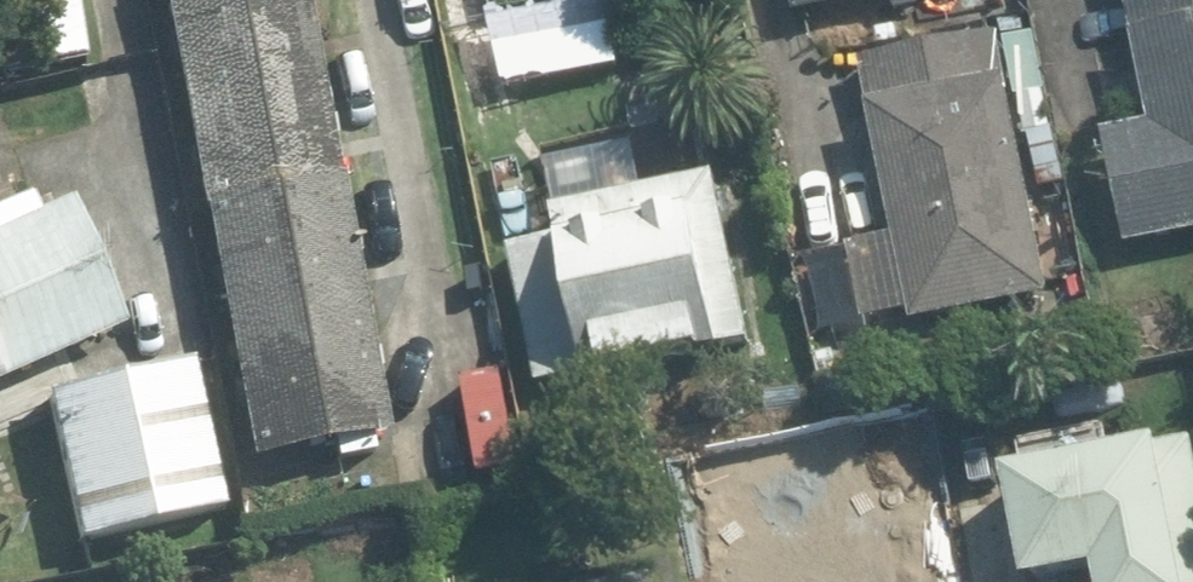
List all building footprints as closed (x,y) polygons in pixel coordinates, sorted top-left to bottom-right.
[(1,69),(94,52),(85,0),(0,0),(0,65),(1,69)] [(257,456),(400,431),(325,0),(178,0),(257,456)] [(503,12),(514,74),(635,53),(626,0),(570,0),(503,12)] [(807,9),(866,0),(806,0),(807,9)] [(1141,244),(1192,233),(1192,0),(1143,0),(1167,120),(1118,130),(1141,244)] [(1017,31),(875,56),(908,240),(867,247),(882,329),(1064,297),(1041,165),(1070,160),(1054,75),(1026,80),(1017,31)] [(583,237),(530,245),(552,383),(765,348),(738,182),(578,208),(583,237)] [(135,330),(78,200),(56,210),(49,194),(0,215),(0,388),(135,330)] [(208,363),(53,393),(82,542),(237,511),(208,363)] [(1050,580),(1122,569),(1125,581),(1192,581),(1192,446),(1033,471),(1050,580)]
